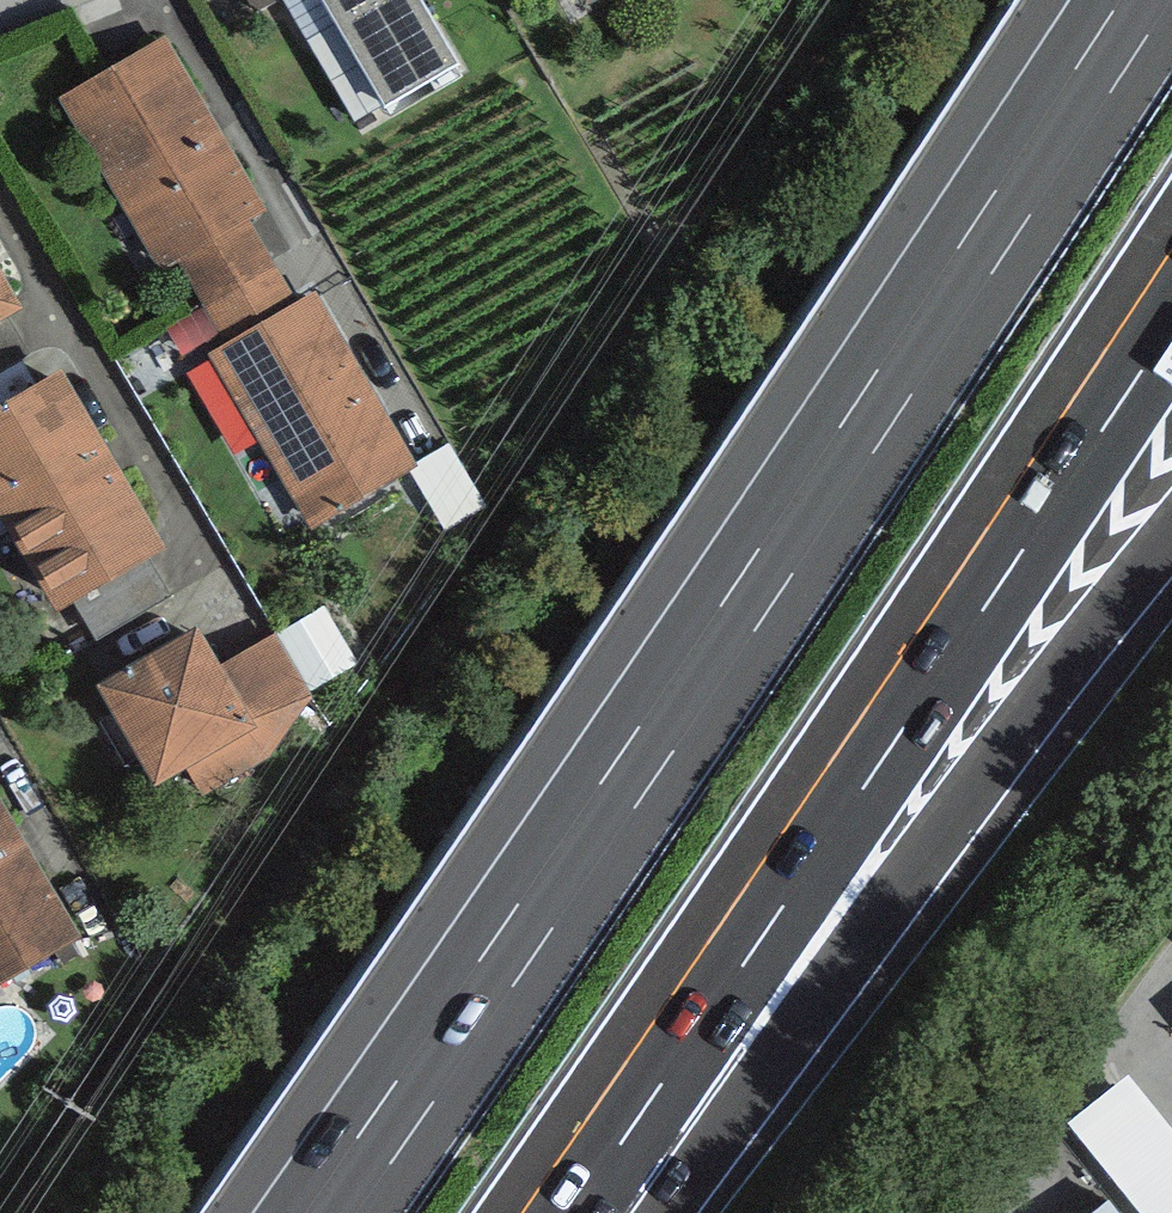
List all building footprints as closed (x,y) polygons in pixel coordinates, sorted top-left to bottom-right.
[(359,135),(460,77),(416,0),(281,0),(359,135)] [(588,10),(606,0),(582,0),(588,10)] [(165,31),(59,92),(160,266),(181,252),(249,214),(265,205),(165,31)] [(295,295),(249,214),(181,252),(227,333),(295,295)] [(6,301),(21,292),(0,256),(0,304),(6,301)] [(227,333),(208,346),(312,521),(417,458),(316,285),(295,295),(227,333)] [(6,301),(0,304),(0,357),(29,340),(6,301)] [(61,356),(0,390),(0,500),(60,597),(74,588),(143,547),(166,533),(61,356)] [(186,619),(143,547),(74,588),(116,660),(186,619)] [(116,660),(98,671),(157,770),(185,754),(205,786),(268,751),(247,719),(256,714),(222,655),(198,615),(186,619),(116,660)] [(247,719),(268,751),(310,691),(275,628),(222,655),(256,714),(247,719)] [(81,930),(0,791),(0,977),(81,930)] [(1130,1065),(1068,1114),(1148,1212),(1171,1212),(1171,1117),(1130,1065)] [(1109,1191),(1081,1212),(1127,1212),(1109,1191)]
